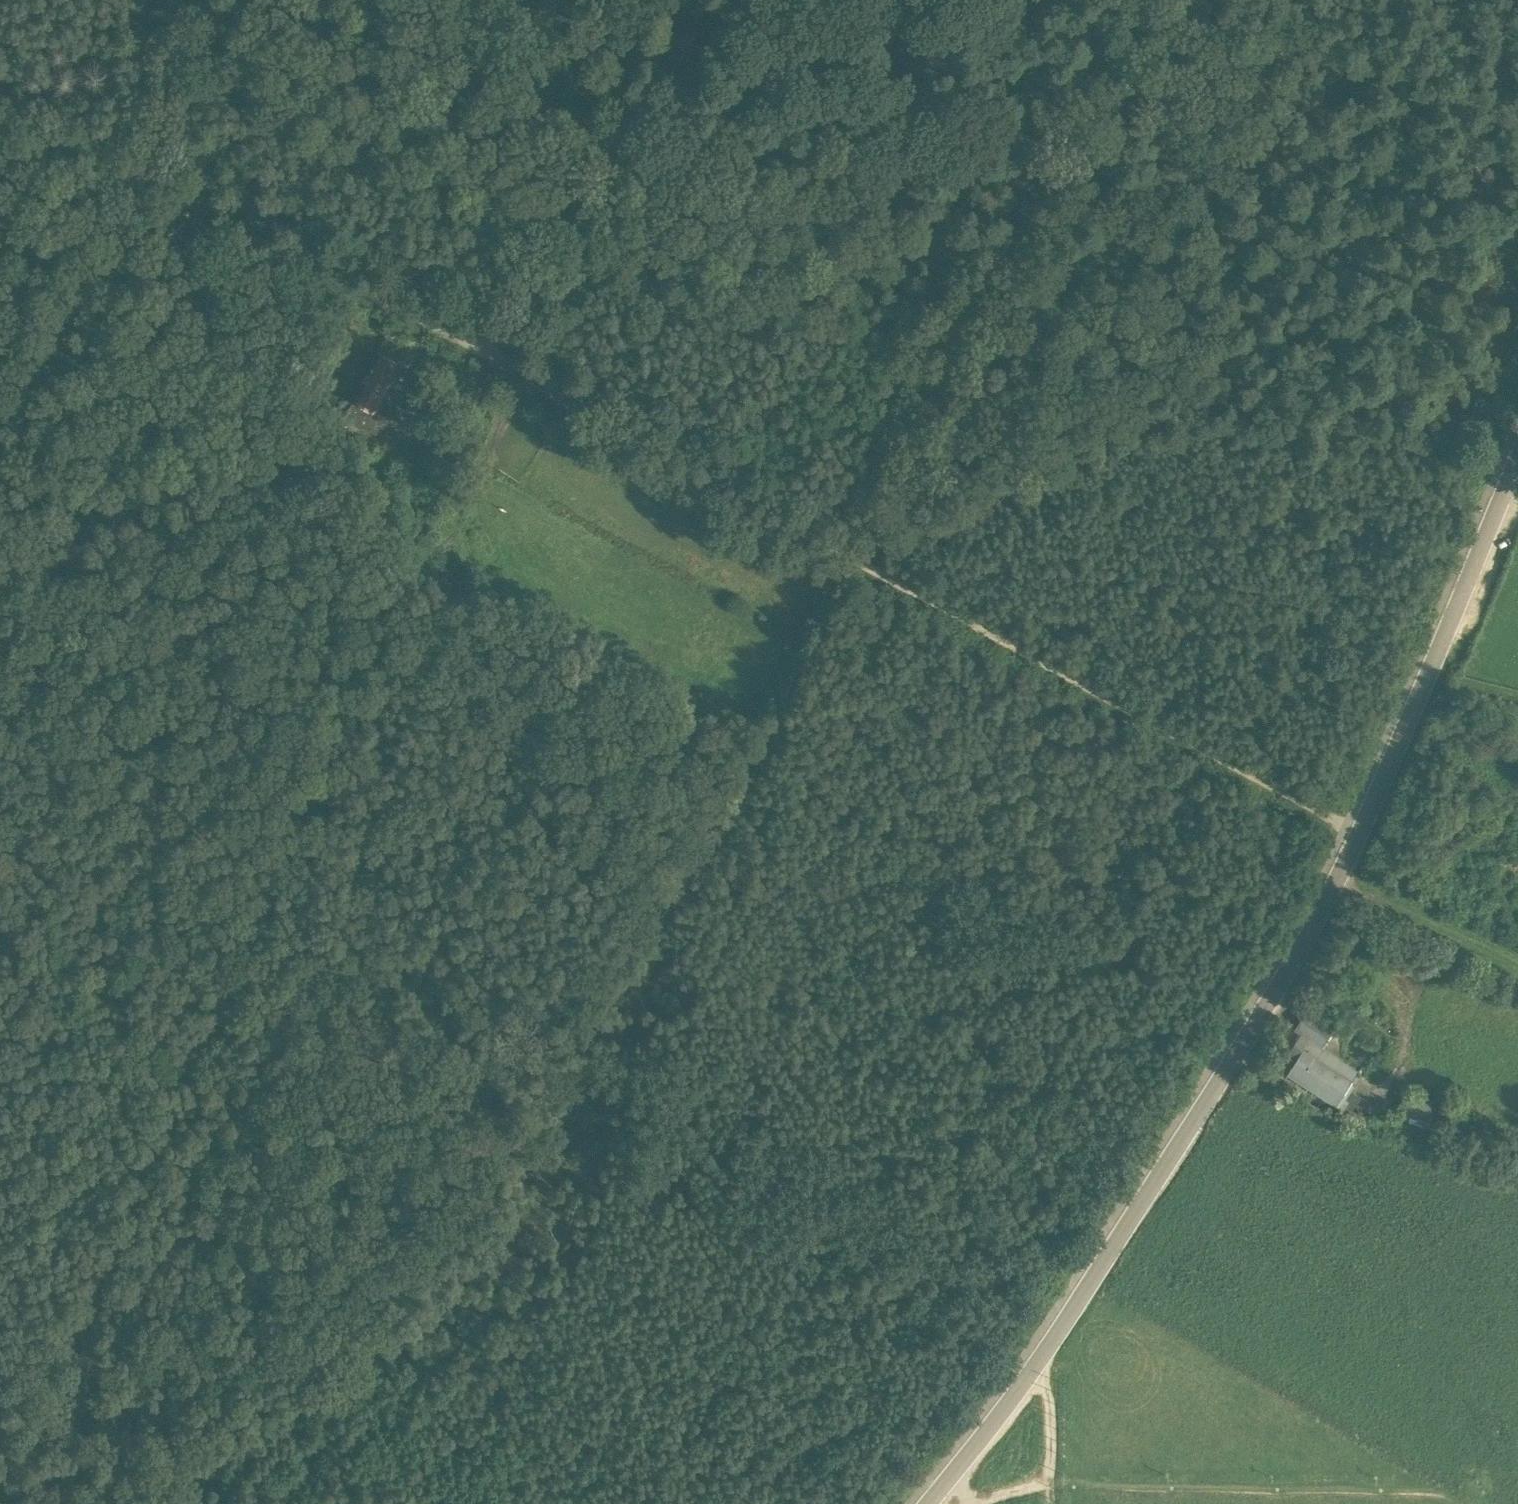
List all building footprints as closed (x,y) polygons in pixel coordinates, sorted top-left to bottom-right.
[(399,363),(378,352),(352,401),(353,402),(344,418),(376,435),(385,418),(373,412),(399,363)] [(395,382),(408,387),(417,367),(404,362),(395,382)] [(1332,1030),(1306,1013),(1295,1029),(1302,1034),(1322,1047),(1332,1030)] [(1322,1047),(1302,1034),(1294,1045),(1303,1051),(1303,1050),(1347,1079),(1353,1070),(1320,1049),(1322,1047)] [(1347,1079),(1303,1050),(1303,1051),(1288,1074),(1335,1105),(1350,1081),(1347,1079)]
